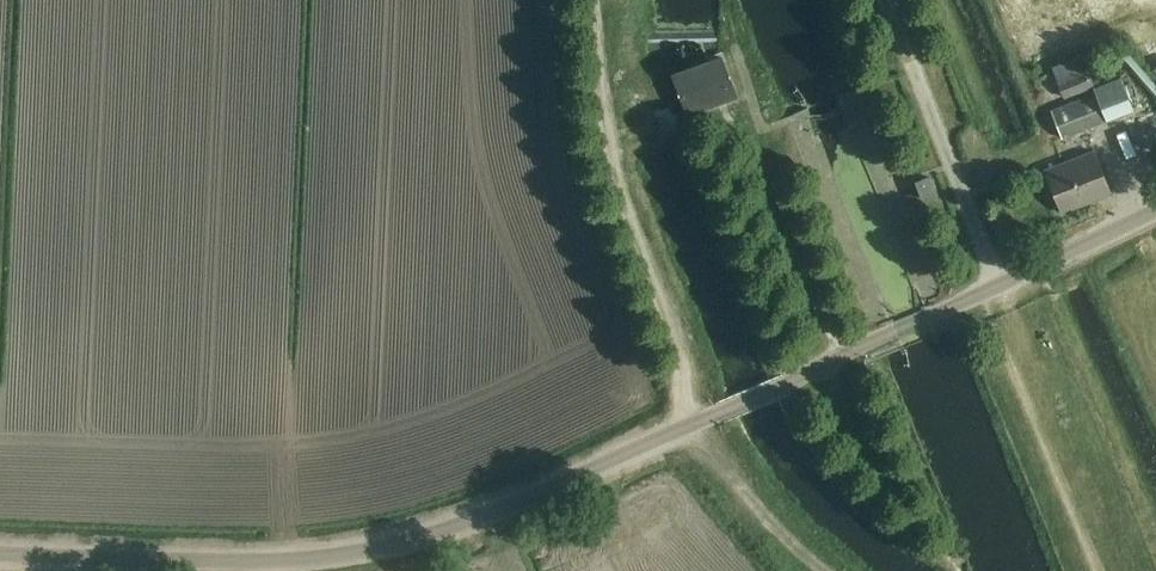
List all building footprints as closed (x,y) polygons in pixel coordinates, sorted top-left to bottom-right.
[(1094,88),(1082,56),(1061,64),(1067,78),(1058,81),(1066,104),(1052,110),(1063,138),(1135,111),(1122,77),(1094,88)] [(689,115),(738,98),(723,58),(698,67),(675,75),(684,100),(689,115)] [(1063,211),(1109,197),(1096,155),(1050,170),(1063,211)] [(932,180),(942,202),(956,195),(946,173),(932,180)] [(928,204),(938,199),(930,179),(919,183),(928,204)]
